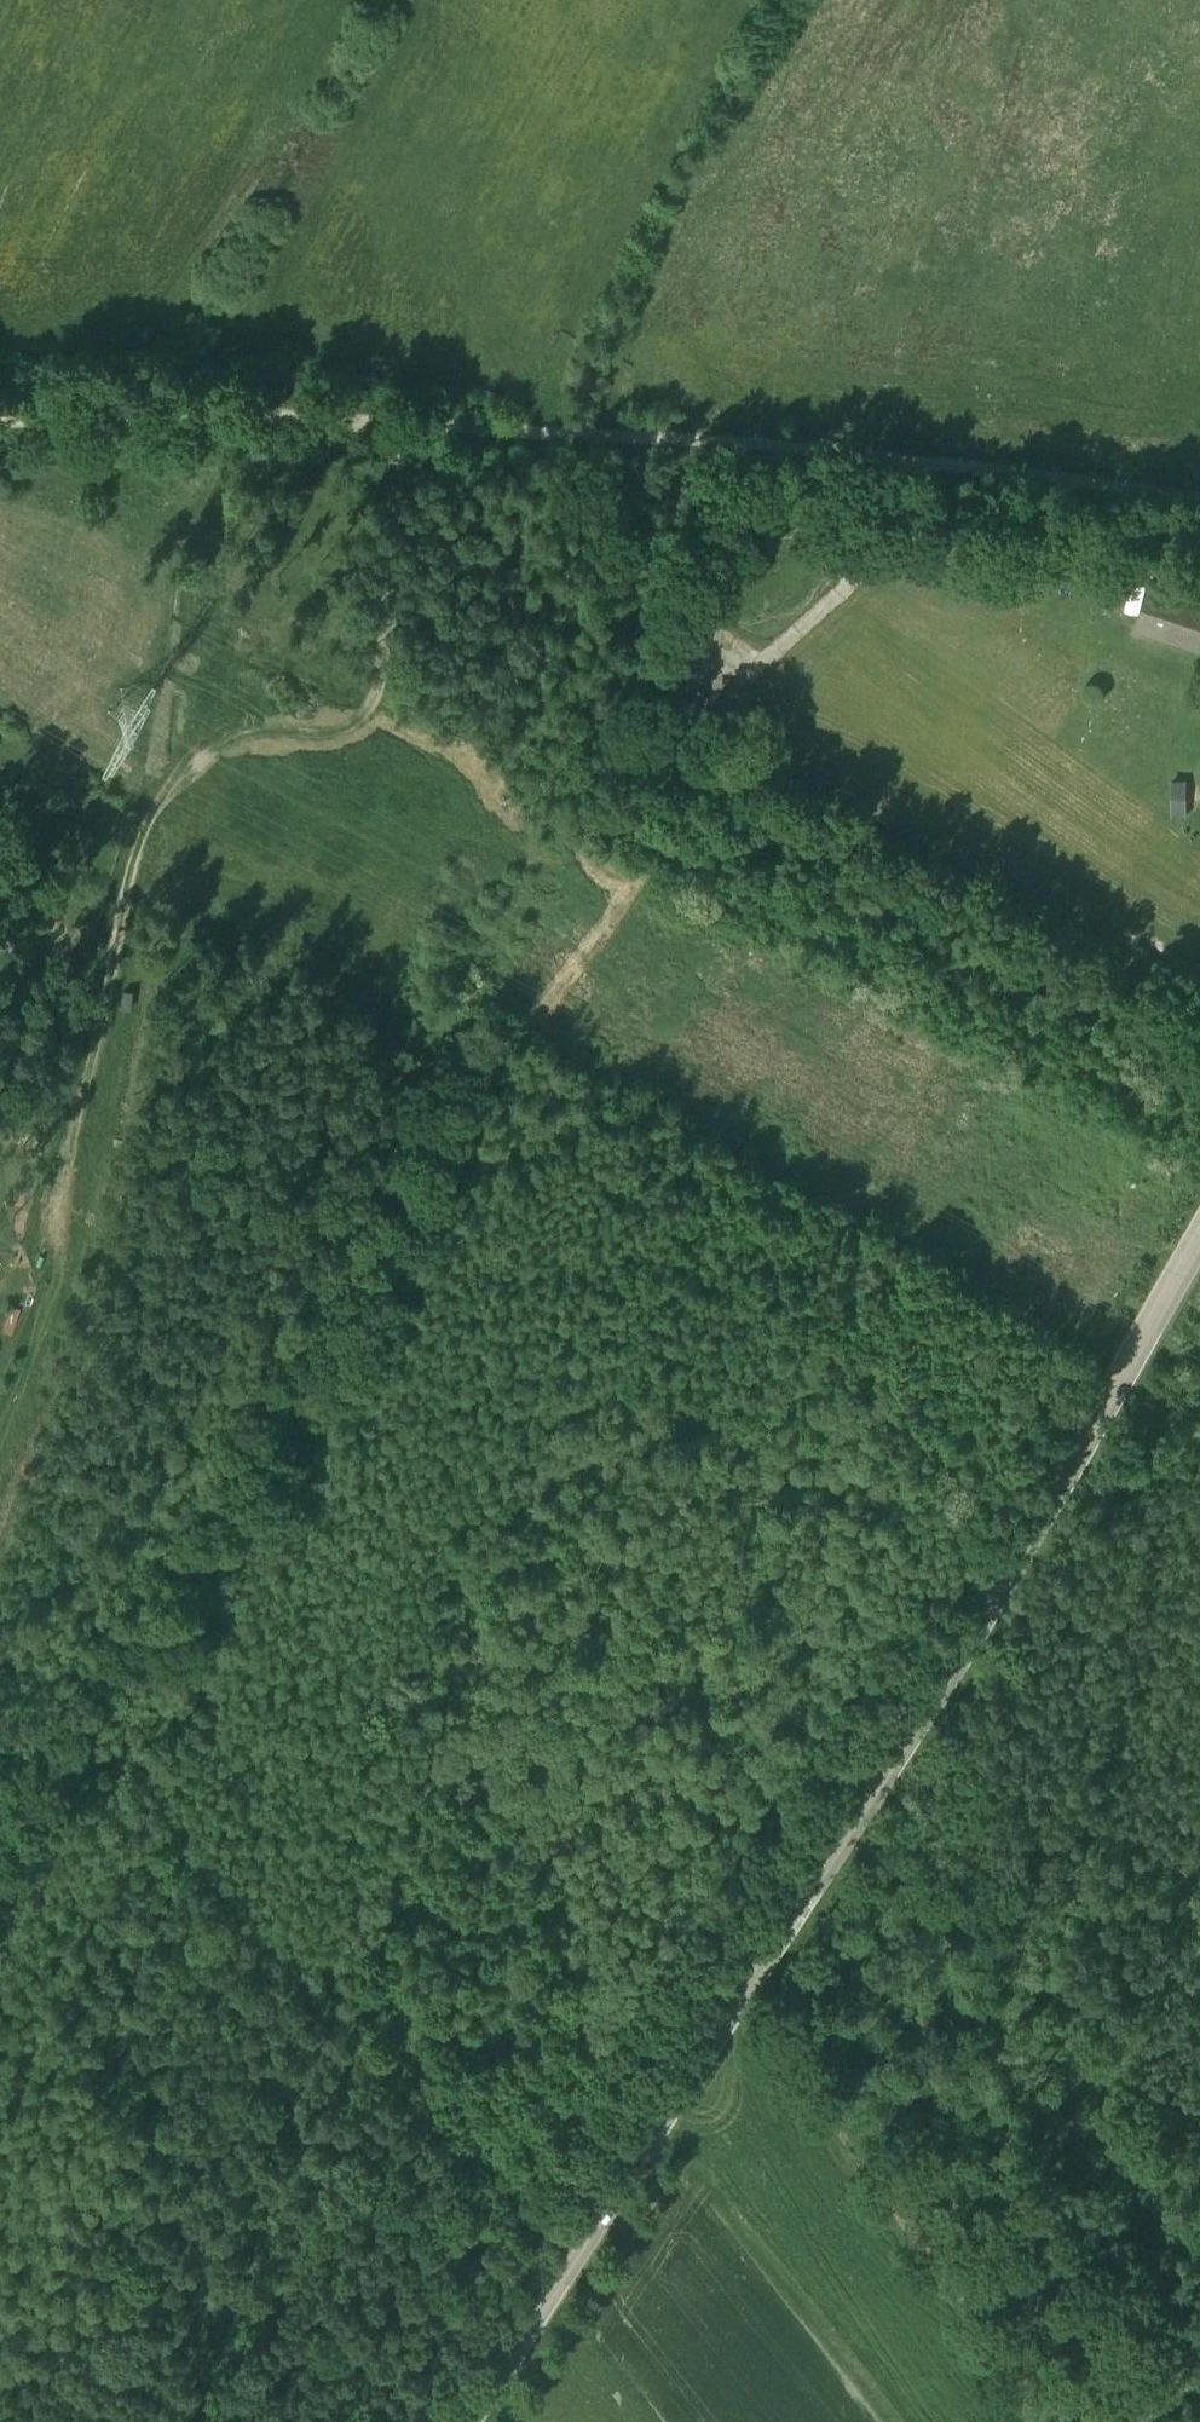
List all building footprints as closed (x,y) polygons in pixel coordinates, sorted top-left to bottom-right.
[(1144,606),(1136,631),(1197,651),(1199,643),(1199,600),(1152,583),(1144,606)] [(745,702),(733,706),(743,732),(754,728),(745,702)] [(1187,818),(1187,781),(1171,780),(1171,818),(1187,818)]
